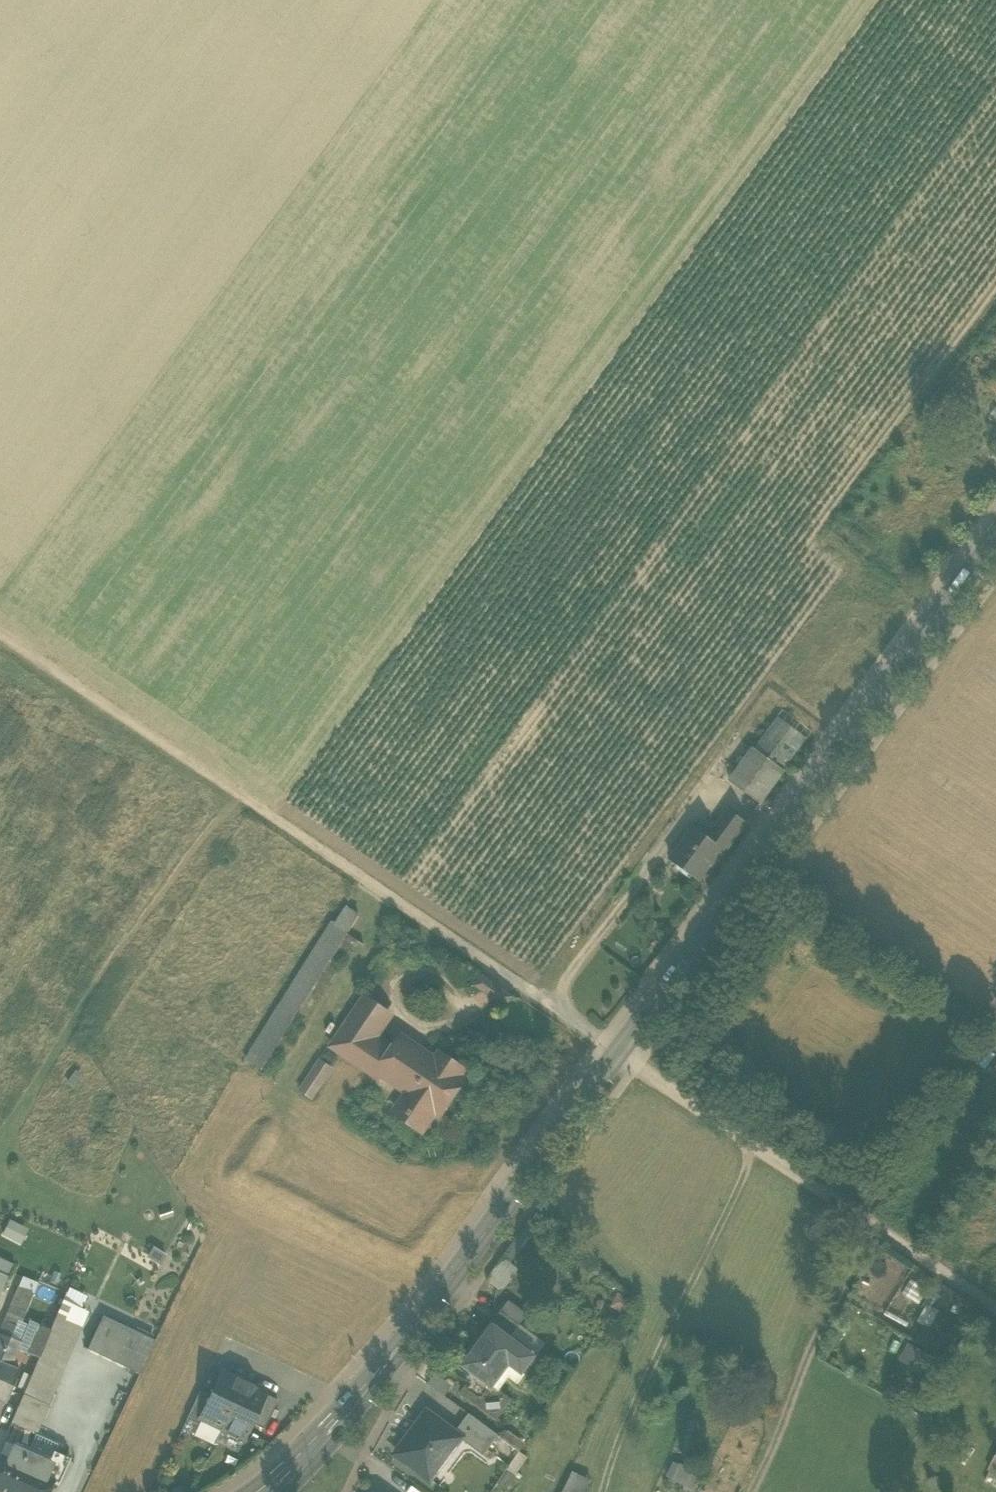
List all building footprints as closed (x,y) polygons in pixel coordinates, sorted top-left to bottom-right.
[(753,748),(784,770),(807,739),(777,717),(753,748)] [(729,780),(761,804),(785,771),(784,770),(753,748),(729,780)] [(670,860),(699,881),(711,866),(708,864),(716,853),(722,857),(746,823),(729,810),(708,839),(693,828),(670,860)] [(245,1060),(262,1070),(347,935),(359,916),(346,908),(335,925),(330,924),(245,1060)] [(514,996),(481,974),(474,986),(506,1007),(514,996)] [(367,996),(352,1018),(378,1035),(380,1037),(395,1015),(367,996)] [(333,1047),(358,1064),(376,1037),(378,1035),(352,1018),(333,1047)] [(405,1115),(424,1128),(435,1111),(437,1112),(461,1077),(459,1076),(463,1070),(440,1054),(436,1061),(402,1038),(395,1049),(376,1037),(358,1064),(377,1077),(380,1074),(406,1091),(419,1100),(414,1107),(412,1105),(405,1115)] [(322,1060),(300,1092),(314,1101),(335,1069),(322,1060)] [(394,1108),(405,1115),(412,1105),(414,1107),(419,1100),(406,1091),(394,1108)] [(29,1229),(9,1220),(2,1236),(22,1245),(29,1229)] [(167,1255),(153,1246),(146,1257),(160,1266),(167,1255)] [(503,1289),(518,1267),(503,1257),(488,1279),(503,1289)] [(7,1276),(12,1265),(0,1260),(0,1273),(7,1276)] [(23,1277),(20,1286),(34,1292),(38,1283),(23,1277)] [(0,1331),(0,1335),(9,1339),(17,1321),(21,1322),(34,1292),(20,1286),(0,1331)] [(942,1286),(938,1297),(959,1305),(963,1294),(942,1286)] [(63,1300),(81,1309),(88,1296),(69,1287),(63,1300)] [(57,1315),(50,1330),(73,1339),(85,1311),(81,1309),(63,1300),(56,1315),(57,1315)] [(936,1350),(955,1319),(927,1302),(916,1320),(923,1325),(916,1338),(936,1350)] [(47,1311),(40,1326),(50,1330),(57,1315),(56,1315),(47,1311)] [(495,1325),(511,1337),(519,1325),(501,1312),(491,1324),(495,1327),(495,1325)] [(87,1349),(139,1374),(154,1344),(102,1319),(87,1349)] [(21,1322),(17,1321),(9,1339),(20,1343),(28,1325),(21,1322)] [(29,1342),(36,1324),(29,1321),(28,1325),(20,1343),(17,1349),(24,1352),(29,1342)] [(523,1328),(531,1334),(536,1326),(529,1321),(523,1328)] [(38,1358),(50,1330),(40,1326),(36,1324),(29,1342),(31,1343),(27,1353),(38,1358)] [(462,1394),(496,1418),(509,1400),(491,1387),(509,1363),(524,1374),(537,1356),(511,1337),(495,1325),(495,1327),(480,1346),(478,1344),(461,1367),(475,1377),(462,1394)] [(52,1392),(73,1339),(50,1330),(38,1358),(28,1382),(52,1392)] [(9,1339),(0,1335),(0,1360),(9,1339)] [(9,1339),(0,1360),(0,1400),(5,1403),(18,1371),(10,1367),(17,1349),(20,1343),(9,1339)] [(905,1358),(918,1365),(922,1357),(927,1360),(929,1355),(912,1345),(905,1358)] [(265,1392),(244,1382),(222,1372),(210,1397),(200,1419),(201,1419),(221,1429),(243,1439),(251,1423),(264,1394),(265,1392)] [(41,1416),(52,1392),(28,1382),(18,1406),(18,1407),(41,1416)] [(186,1419),(198,1425),(201,1419),(200,1419),(210,1397),(199,1392),(186,1419)] [(251,1423),(263,1429),(277,1400),(264,1394),(251,1423)] [(12,1423),(32,1431),(41,1416),(18,1407),(18,1406),(11,1422),(12,1423)] [(396,1455),(430,1480),(461,1439),(462,1438),(455,1433),(427,1412),(396,1455)] [(461,1439),(484,1456),(499,1435),(469,1414),(455,1433),(462,1438),(461,1439)] [(215,1444),(215,1442),(221,1429),(201,1419),(198,1425),(194,1434),(215,1444)] [(504,1426),(487,1453),(517,1473),(529,1456),(519,1450),(526,1440),(504,1426)] [(243,1439),(221,1429),(215,1442),(237,1452),(243,1439)] [(36,1434),(27,1454),(48,1463),(52,1453),(56,1443),(36,1434)] [(27,1454),(13,1447),(7,1460),(0,1456),(0,1491),(10,1491),(27,1454)] [(27,1454),(10,1491),(47,1491),(52,1480),(56,1482),(66,1459),(52,1453),(48,1463),(27,1454)] [(667,1479),(695,1491),(700,1479),(672,1467),(667,1479)] [(498,1484),(505,1489),(515,1475),(507,1470),(498,1484)] [(563,1491),(585,1491),(590,1481),(572,1473),(563,1491)]
